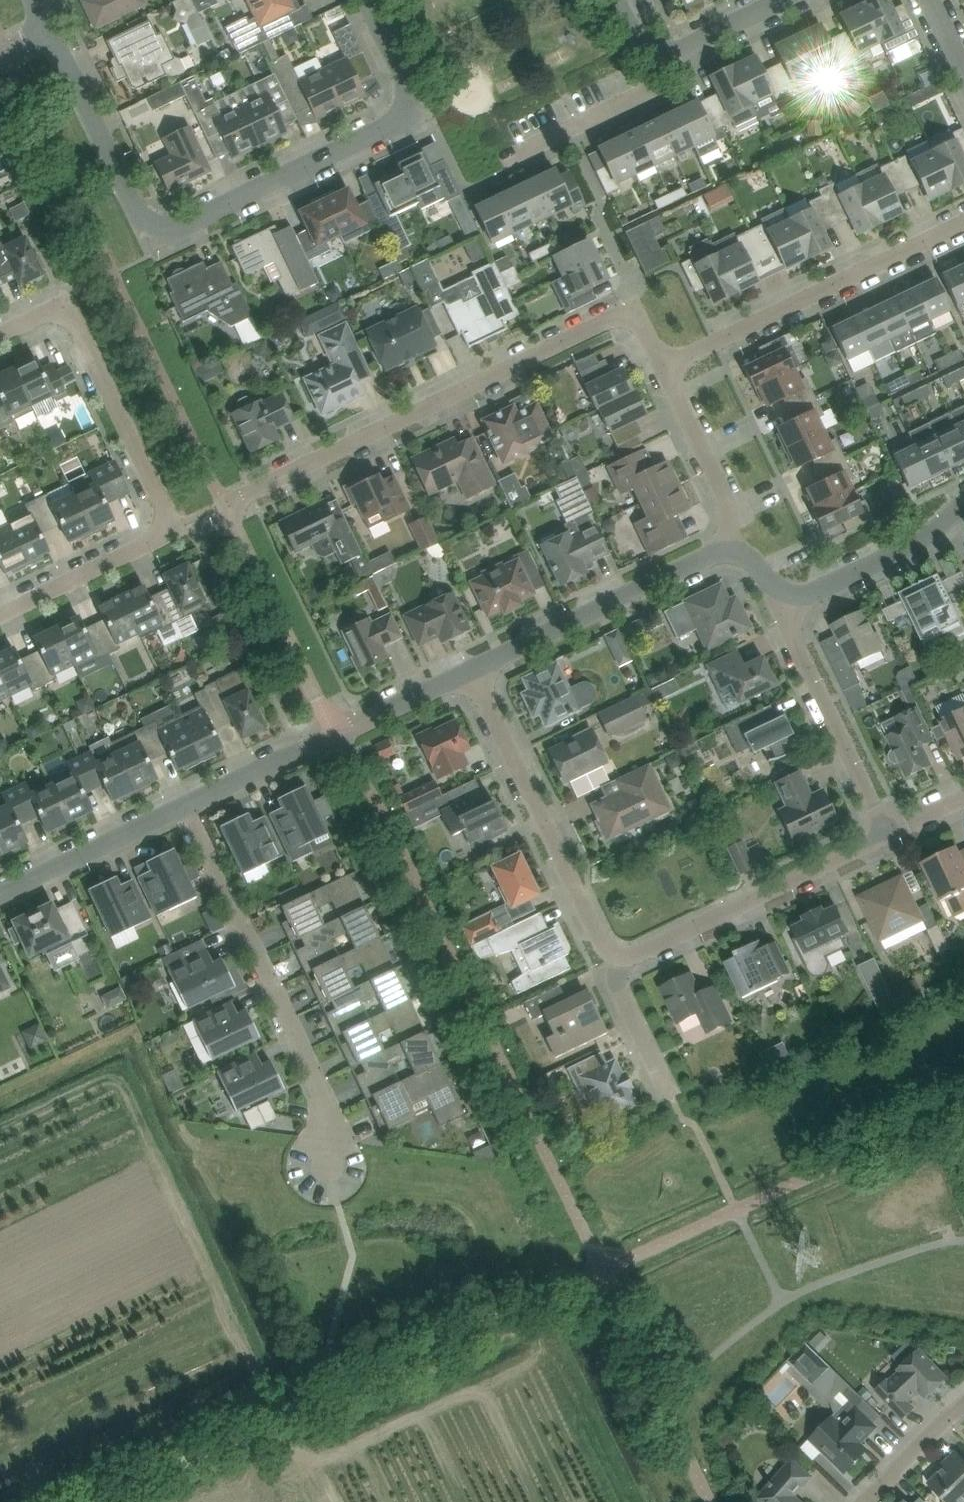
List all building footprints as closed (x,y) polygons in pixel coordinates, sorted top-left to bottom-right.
[(142,0),(86,0),(83,1),(95,27),(144,4),(142,0)] [(171,4),(175,12),(187,16),(197,12),(197,13),(198,13),(192,0),(179,0),(171,4)] [(198,13),(207,9),(218,3),(216,0),(192,0),(198,13)] [(260,44),(269,39),(294,27),(288,15),(291,14),(290,11),(291,3),(283,2),(283,0),(246,0),(251,9),(252,9),(256,18),(249,21),(247,18),(225,28),(232,44),(234,43),(239,54),(260,44)] [(686,9),(706,0),(682,0),(686,9)] [(887,0),(872,0),(862,5),(880,43),(885,54),(918,38),(905,10),(894,16),(887,0)] [(880,43),(862,5),(840,16),(850,37),(840,42),(851,65),(856,76),(868,71),(863,62),(872,58),(868,48),(880,43)] [(178,58),(175,60),(161,33),(157,35),(150,21),(106,42),(118,66),(110,69),(117,83),(126,78),(131,88),(137,90),(167,76),(168,78),(172,78),(186,72),(180,60),(178,58)] [(322,71),(340,108),(364,96),(358,84),(375,76),(350,25),(333,33),(345,60),(322,71)] [(797,36),(815,74),(817,73),(823,85),(826,87),(833,84),(835,79),(829,67),(836,64),(840,71),(851,65),(840,42),(830,47),(819,25),(797,36)] [(794,84),(815,74),(797,36),(775,47),(785,68),(775,73),(786,97),(798,91),(794,84)] [(279,59),(269,39),(260,44),(294,115),(310,107),(316,119),(340,108),(322,71),(316,57),(293,69),(287,55),(279,59)] [(775,102),(786,97),(775,73),(765,78),(754,57),(732,67),(750,105),(756,117),(758,120),(772,113),(768,105),(775,102)] [(720,99),(710,104),(721,128),(733,122),(735,127),(756,117),(750,105),(732,67),(710,78),(720,99)] [(260,96),(240,106),(260,146),(287,133),(274,107),(287,101),(274,74),(254,84),(260,96)] [(193,76),(180,83),(186,96),(194,113),(214,103),(213,99),(205,103),(193,76)] [(147,98),(154,111),(186,96),(180,83),(147,98)] [(923,89),(906,97),(911,108),(928,100),(923,89)] [(860,96),(848,107),(858,118),(870,107),(860,96)] [(889,97),(874,104),(877,111),(892,104),(889,97)] [(721,128),(710,104),(700,109),(696,102),(676,112),(693,146),(699,159),(719,149),(711,133),(721,128)] [(260,146),(240,106),(220,115),(214,103),(194,113),(207,139),(220,133),(232,159),(260,146)] [(884,121),(885,117),(882,110),(873,115),(878,124),(884,121)] [(674,156),(693,146),(676,112),(657,121),(674,156)] [(674,156),(657,121),(637,130),(654,165),(674,156)] [(807,121),(806,136),(821,136),(821,121),(807,121)] [(169,191),(193,180),(210,171),(189,127),(164,139),(172,156),(156,164),(169,191)] [(963,156),(963,133),(962,128),(950,134),(953,142),(932,152),(950,189),(963,183),(963,161),(962,157),(963,156)] [(635,174),(654,165),(637,130),(618,140),(635,174)] [(616,183),(635,174),(618,140),(598,149),(606,166),(595,171),(606,195),(618,189),(616,183)] [(908,155),(893,162),(904,185),(918,178),(928,200),(950,189),(932,152),(927,141),(906,151),(908,155)] [(430,167),(423,152),(398,164),(417,204),(418,203),(421,209),(443,198),(445,202),(461,195),(447,166),(437,171),(434,165),(430,167)] [(882,176),(861,186),(879,224),(901,213),(890,192),(904,185),(893,162),(878,169),(882,176)] [(368,201),(380,227),(393,253),(405,248),(411,245),(396,214),(417,204),(398,164),(401,171),(373,185),(377,192),(367,197),(367,196),(366,197),(368,201)] [(551,215),(570,206),(572,211),(585,205),(569,173),(558,179),(554,171),(534,180),(551,215)] [(825,175),(815,180),(820,189),(830,185),(825,175)] [(819,191),(821,196),(832,220),(846,213),(856,235),(879,224),(861,186),(855,175),(834,185),(834,184),(819,191)] [(702,178),(688,185),(692,194),(706,186),(702,178)] [(551,215),(534,180),(515,190),(531,224),(551,215)] [(727,186),(721,189),(728,202),(733,199),(727,186)] [(672,203),(687,196),(683,188),(668,195),(672,203)] [(332,191),(321,197),(340,235),(344,244),(380,227),(368,201),(367,202),(368,205),(357,210),(348,189),(337,195),(332,191)] [(495,199),(512,233),(531,224),(515,190),(495,199)] [(672,203),(668,195),(654,202),(658,210),(672,203)] [(810,210),(789,221),(807,258),(829,248),(819,226),(832,220),(821,196),(806,203),(810,210)] [(326,242),(340,235),(321,197),(311,202),(310,207),(299,212),(309,233),(298,239),(297,236),(298,235),(297,235),(296,236),(308,261),(330,251),(326,242)] [(512,233),(495,199),(475,208),(492,243),(512,233)] [(23,203),(13,208),(18,219),(28,214),(23,203)] [(763,224),(749,231),(761,254),(774,247),(785,269),(807,258),(789,221),(783,209),(761,219),(763,224)] [(626,233),(639,261),(661,250),(647,222),(626,233)] [(273,234),(270,228),(231,247),(245,276),(275,262),(283,278),(277,280),(286,298),(299,292),(300,292),(318,283),(308,261),(296,236),(291,226),(273,234)] [(578,231),(562,238),(565,245),(581,239),(578,231)] [(747,261),(761,254),(749,231),(735,238),(733,235),(712,245),(717,255),(735,293),(757,282),(747,261)] [(449,234),(436,241),(440,250),(454,243),(449,234)] [(0,242),(0,271),(5,282),(15,277),(19,286),(42,275),(40,270),(44,269),(38,256),(34,257),(25,238),(3,249),(0,242)] [(478,240),(465,247),(473,264),(486,258),(478,240)] [(542,247),(546,255),(561,248),(557,240),(542,247)] [(680,264),(692,287),(703,282),(713,304),(735,293),(717,255),(711,241),(708,242),(707,240),(688,249),(691,253),(689,254),(691,259),(680,264)] [(553,257),(563,277),(598,261),(588,241),(553,257)] [(435,243),(426,248),(429,255),(439,251),(435,243)] [(546,255),(542,247),(528,254),(532,262),(546,255)] [(405,248),(393,253),(397,261),(398,264),(410,258),(405,248)] [(422,291),(439,283),(427,259),(410,267),(420,287),(422,291)] [(397,261),(391,264),(395,274),(401,271),(398,264),(397,261)] [(567,299),(573,311),(596,300),(591,289),(607,281),(598,261),(563,277),(572,296),(567,299)] [(192,272),(191,268),(186,271),(184,270),(183,269),(181,269),(180,269),(178,269),(177,270),(175,271),(174,272),(173,273),(172,274),(172,276),(172,277),(167,280),(173,292),(169,294),(178,313),(196,304),(207,311),(231,327),(236,325),(253,317),(237,283),(232,285),(221,262),(206,269),(204,270),(203,269),(200,268),(192,272)] [(519,315),(507,290),(503,282),(499,273),(493,262),(471,273),(481,295),(463,304),(461,300),(445,307),(458,335),(461,334),(468,348),(506,330),(503,323),(519,315)] [(942,277),(956,306),(957,306),(962,316),(963,315),(963,269),(962,264),(948,271),(949,273),(942,277)] [(513,267),(499,273),(503,282),(517,275),(513,267)] [(521,283),(517,275),(503,282),(507,290),(521,283)] [(913,287),(929,320),(950,309),(936,280),(928,283),(927,281),(913,287)] [(935,333),(929,320),(913,287),(900,294),(901,296),(894,300),(908,330),(915,343),(935,333)] [(332,288),(325,292),(330,303),(341,298),(338,290),(332,288)] [(887,303),(886,301),(872,307),(888,339),(894,353),(915,343),(908,330),(894,300),(887,303)] [(346,318),(339,302),(324,309),(332,325),(346,318)] [(888,339),(872,307),(859,314),(860,316),(853,319),(867,349),(874,363),(894,353),(888,339)] [(435,346),(432,340),(442,334),(430,308),(419,313),(417,308),(367,332),(385,370),(435,346)] [(236,325),(235,325),(245,347),(263,338),(253,317),(236,325)] [(867,349),(853,319),(846,323),(845,320),(831,327),(846,359),(867,349)] [(360,396),(363,394),(357,382),(370,376),(345,324),(320,336),(334,366),(305,380),(321,414),(323,414),(327,415),(334,412),(335,407),(351,400),(354,401),(359,398),(360,396)] [(280,332),(268,338),(273,348),(279,346),(283,337),(280,332)] [(792,332),(762,346),(768,357),(744,369),(753,388),(793,370),(800,366),(790,346),(797,342),(792,332)] [(267,339),(253,346),(255,351),(269,356),(274,354),(267,339)] [(830,339),(819,344),(824,353),(834,348),(830,339)] [(959,350),(946,356),(951,366),(963,360),(959,350)] [(836,351),(825,357),(831,368),(842,363),(836,351)] [(574,363),(596,410),(634,392),(634,391),(632,392),(622,370),(607,377),(600,362),(598,363),(594,354),(574,363)] [(194,355),(191,362),(194,368),(202,365),(204,359),(194,355)] [(934,362),(939,372),(951,366),(946,356),(934,362)] [(36,358),(13,369),(31,406),(34,411),(36,417),(41,414),(45,416),(53,412),(54,408),(58,406),(55,401),(67,395),(64,390),(62,386),(75,379),(68,366),(56,372),(52,365),(51,366),(41,370),(36,358)] [(954,371),(958,381),(963,378),(963,366),(954,371)] [(34,411),(13,369),(0,375),(0,425),(1,427),(34,411)] [(753,388),(754,389),(761,403),(764,401),(767,407),(787,397),(792,408),(814,397),(805,378),(798,381),(793,370),(753,388)] [(918,370),(905,376),(910,385),(922,379),(918,370)] [(941,377),(946,387),(958,381),(954,371),(941,377)] [(893,382),(897,391),(910,385),(905,376),(893,382)] [(925,385),(913,391),(917,401),(930,395),(925,385)] [(905,407),(917,401),(913,391),(900,397),(905,407)] [(634,392),(596,410),(597,410),(599,410),(616,446),(620,455),(642,445),(631,421),(645,414),(634,392)] [(238,412),(232,414),(251,452),(278,439),(273,428),(293,419),(281,394),(261,404),(260,401),(254,404),(252,400),(249,398),(245,398),(239,401),(237,404),(236,408),(238,412)] [(861,400),(866,410),(878,404),(874,394),(861,400)] [(792,408),(797,418),(777,428),(779,433),(776,435),(783,450),(822,431),(817,419),(824,416),(814,397),(792,408)] [(553,440),(552,439),(536,404),(516,413),(513,406),(482,421),(487,432),(485,433),(488,438),(490,437),(503,464),(553,440)] [(883,413),(878,404),(866,410),(870,419),(883,413)] [(948,413),(955,427),(963,445),(963,405),(948,413)] [(955,427),(948,413),(928,423),(935,437),(949,467),(956,463),(957,466),(963,463),(963,445),(955,427)] [(907,433),(914,447),(930,479),(943,473),(942,470),(949,467),(935,437),(928,423),(907,433)] [(56,429),(48,433),(54,445),(65,439),(62,431),(56,429)] [(822,431),(783,450),(790,464),(793,463),(796,468),(816,458),(821,469),(844,458),(835,439),(828,442),(822,431)] [(423,483),(428,493),(429,494),(458,480),(467,499),(494,486),(471,439),(457,446),(454,439),(412,459),(423,483)] [(915,483),(916,486),(930,479),(914,447),(893,457),(907,487),(915,483)] [(633,489),(640,503),(677,485),(676,484),(677,481),(672,471),(669,470),(666,462),(649,470),(640,451),(608,467),(621,494),(633,489)] [(580,456),(568,462),(575,477),(587,472),(580,456)] [(813,511),(852,492),(846,481),(853,477),(844,458),(821,469),(827,480),(806,489),(809,495),(806,496),(813,511)] [(567,461),(554,467),(562,484),(575,477),(568,462),(567,461)] [(114,462),(68,484),(93,535),(107,528),(105,525),(113,521),(105,504),(129,492),(114,462)] [(587,472),(575,477),(581,488),(588,485),(591,479),(587,472)] [(514,474),(499,481),(511,509),(531,500),(525,486),(521,488),(514,474)] [(370,475),(362,479),(344,488),(352,506),(356,504),(363,518),(368,529),(409,509),(394,476),(381,482),(378,476),(372,478),(370,475)] [(562,484),(554,488),(560,500),(581,490),(581,488),(575,477),(562,484)] [(685,498),(680,489),(678,487),(677,485),(640,503),(647,518),(635,524),(650,555),(682,540),(671,517),(688,509),(685,501),(685,498)] [(852,492),(813,511),(822,531),(846,519),(851,530),(873,519),(864,500),(857,504),(852,492)] [(49,493),(36,499),(47,522),(57,517),(61,525),(69,542),(77,538),(78,542),(93,535),(73,495),(54,504),(49,493)] [(25,505),(30,516),(9,526),(28,566),(42,559),(41,556),(49,552),(37,527),(47,522),(36,499),(25,505)] [(337,500),(325,506),(323,502),(281,522),(295,552),(327,536),(342,566),(352,562),(360,577),(371,572),(367,563),(337,500)] [(569,537),(567,533),(556,538),(554,534),(540,541),(539,540),(538,541),(560,586),(587,573),(583,566),(608,554),(591,519),(590,520),(588,516),(571,524),(576,533),(569,537)] [(409,526),(421,551),(439,542),(427,517),(409,526)] [(4,573),(12,570),(14,573),(28,566),(9,526),(0,530),(0,565),(4,573)] [(520,605),(518,601),(532,594),(531,592),(543,586),(527,551),(513,557),(516,562),(504,567),(502,563),(480,573),(482,578),(472,583),(487,615),(502,608),(504,613),(520,605)] [(378,557),(367,563),(371,572),(372,575),(384,569),(378,557)] [(173,596),(163,600),(174,623),(181,639),(197,631),(190,616),(207,607),(202,597),(206,596),(199,583),(196,584),(187,565),(164,576),(169,588),(173,596)] [(384,569),(372,575),(379,589),(392,582),(385,569),(384,569)] [(948,643),(963,635),(963,626),(949,594),(963,586),(963,575),(963,572),(943,582),(940,575),(920,584),(948,643)] [(676,639),(697,629),(706,649),(749,628),(734,597),(728,600),(720,584),(663,612),(676,639)] [(948,643),(920,584),(900,594),(903,601),(883,610),(889,622),(909,613),(928,652),(948,643)] [(182,640),(174,623),(163,600),(153,605),(149,598),(143,586),(121,597),(141,639),(156,631),(157,631),(165,648),(182,640)] [(311,590),(302,594),(307,606),(320,600),(316,591),(311,590)] [(441,643),(448,639),(469,629),(451,593),(404,616),(419,646),(438,636),(441,643)] [(382,596),(373,601),(377,609),(386,604),(382,596)] [(95,624),(94,624),(109,654),(120,649),(118,643),(138,634),(141,639),(121,597),(99,607),(108,627),(99,631),(95,624)] [(847,657),(832,664),(845,691),(862,683),(853,665),(882,651),(880,646),(883,644),(877,634),(875,635),(863,612),(833,626),(837,636),(847,657)] [(351,657),(358,672),(388,657),(381,644),(387,641),(388,644),(402,637),(391,614),(371,623),(369,619),(342,632),(354,656),(351,657)] [(84,629),(78,617),(56,628),(74,664),(95,654),(98,660),(109,654),(94,624),(84,629)] [(629,624),(620,628),(624,637),(633,633),(629,624)] [(40,650),(29,655),(44,686),(55,680),(53,675),(74,664),(56,628),(34,638),(40,650)] [(235,629),(223,635),(227,643),(239,637),(235,629)] [(605,636),(614,656),(627,649),(618,630),(605,636)] [(33,691),(44,686),(29,655),(19,660),(14,648),(0,655),(0,677),(9,696),(30,686),(33,691)] [(744,666),(737,652),(737,651),(706,666),(718,691),(730,686),(738,704),(776,686),(762,657),(744,666)] [(533,717),(534,716),(539,714),(545,726),(592,704),(593,703),(594,701),(595,700),(595,699),(596,697),(596,696),(596,695),(596,693),(596,692),(596,690),(595,689),(594,688),(594,686),(593,685),(591,684),(590,684),(587,682),(586,682),(585,682),(583,682),(582,682),(580,683),(568,689),(556,663),(523,679),(528,691),(522,694),(533,717)] [(237,671),(204,687),(220,718),(230,714),(242,739),(265,727),(263,723),(266,721),(260,708),(256,710),(237,671)] [(652,675),(645,678),(650,688),(660,683),(657,676),(652,675)] [(9,696),(0,677),(0,700),(9,696)] [(662,685),(651,690),(657,703),(668,698),(662,685)] [(182,715),(179,717),(201,763),(215,756),(213,752),(221,748),(213,732),(209,723),(220,718),(204,687),(205,689),(194,694),(200,707),(182,715)] [(911,687),(903,690),(910,705),(918,701),(911,687)] [(649,691),(636,697),(642,709),(655,703),(649,691)] [(850,702),(855,713),(868,707),(862,693),(861,692),(855,695),(857,699),(850,702)] [(936,707),(943,720),(940,721),(942,725),(948,736),(959,761),(963,758),(963,694),(936,707)] [(646,721),(640,709),(634,696),(607,709),(596,714),(608,738),(646,721)] [(767,760),(768,762),(772,761),(776,760),(780,758),(784,757),(788,755),(791,753),(795,750),(798,747),(801,745),(800,744),(799,744),(794,733),(791,734),(782,716),(776,719),(770,706),(724,728),(737,755),(750,749),(752,754),(763,749),(769,760),(767,760)] [(931,765),(922,745),(933,740),(918,708),(897,718),(903,730),(888,737),(894,750),(891,752),(890,756),(891,760),(893,763),(897,764),(901,763),(907,777),(931,765)] [(155,721),(144,727),(155,749),(165,745),(177,770),(185,766),(186,770),(201,763),(179,717),(158,727),(155,721)] [(418,736),(419,739),(438,779),(465,766),(459,753),(468,749),(455,721),(433,732),(432,730),(418,736)] [(111,742),(136,794),(150,787),(149,783),(157,779),(144,754),(155,749),(144,727),(111,742)] [(591,731),(573,740),(549,751),(564,782),(569,780),(571,781),(582,775),(582,773),(587,771),(589,772),(596,769),(596,766),(606,762),(591,731)] [(122,801),(136,794),(111,742),(111,743),(113,748),(93,758),(90,753),(79,758),(90,781),(94,789),(104,785),(112,801),(120,797),(122,801)] [(690,746),(681,750),(688,765),(697,761),(693,753),(690,746)] [(677,751),(664,757),(670,769),(683,764),(677,751)] [(49,779),(71,825),(86,818),(84,815),(92,811),(84,794),(94,789),(90,781),(79,758),(68,763),(70,769),(49,779)] [(621,792),(593,806),(600,821),(597,823),(605,840),(608,838),(611,839),(620,835),(621,832),(624,830),(623,828),(648,816),(649,818),(668,809),(647,765),(615,780),(621,792)] [(810,796),(807,789),(799,772),(775,784),(787,807),(779,811),(793,841),(836,820),(822,791),(810,796)] [(57,832),(71,825),(49,779),(28,789),(25,784),(14,789),(25,812),(29,821),(39,816),(47,832),(55,828),(57,832)] [(434,780),(399,798),(406,813),(418,807),(434,799),(442,796),(434,780)] [(486,804),(481,792),(477,793),(472,781),(442,796),(434,799),(452,836),(465,830),(472,846),(484,840),(485,842),(508,831),(493,800),(486,804)] [(282,808),(269,814),(293,862),(312,852),(308,843),(328,834),(321,820),(333,815),(324,796),(312,801),(305,786),(277,799),(282,808)] [(6,856),(21,849),(19,846),(27,842),(19,825),(29,821),(25,812),(14,789),(3,795),(5,800),(0,803),(0,843),(6,856)] [(426,822),(418,807),(406,813),(414,828),(426,822)] [(252,822),(247,814),(220,827),(243,875),(283,856),(264,816),(252,822)] [(727,849),(739,874),(754,867),(742,842),(727,849)] [(923,863),(941,902),(946,899),(955,917),(963,913),(963,861),(957,847),(923,863)] [(157,916),(196,897),(173,849),(146,862),(150,871),(138,877),(157,916)] [(492,867),(494,872),(492,876),(493,881),(496,884),(501,886),(511,907),(506,909),(512,921),(534,910),(529,899),(538,895),(519,854),(492,867)] [(285,905),(281,907),(288,920),(282,923),(290,942),(301,937),(359,909),(358,909),(345,882),(352,879),(349,874),(302,897),(285,905)] [(88,890),(111,938),(151,919),(132,880),(120,885),(116,877),(88,890)] [(880,888),(859,898),(880,941),(881,940),(886,950),(909,939),(905,929),(923,920),(911,894),(903,877),(886,885),(886,886),(880,888)] [(16,927),(9,931),(15,943),(22,940),(30,956),(45,949),(54,944),(56,949),(70,942),(69,940),(84,933),(85,935),(86,935),(74,908),(57,916),(55,911),(51,904),(38,910),(37,909),(27,914),(27,915),(13,922),(16,927)] [(822,909),(820,910),(805,917),(806,918),(794,923),(796,928),(795,929),(799,938),(796,940),(795,939),(794,940),(807,967),(809,970),(811,974),(815,976),(819,976),(823,975),(827,973),(829,969),(829,965),(828,961),(827,958),(848,947),(842,935),(849,932),(838,908),(836,909),(834,904),(823,910),(822,909)] [(307,950),(297,955),(305,973),(316,968),(374,941),(380,938),(379,937),(367,910),(365,906),(359,909),(301,937),(301,938),(307,950)] [(470,946),(500,932),(490,911),(460,926),(470,946)] [(539,913),(500,932),(470,946),(477,960),(520,948),(530,969),(511,982),(517,994),(570,969),(563,956),(567,954),(569,949),(565,940),(559,939),(554,928),(548,931),(539,913)] [(939,956),(951,950),(939,925),(927,931),(939,956)] [(322,981),(312,986),(320,1004),(331,999),(389,972),(388,972),(376,945),(382,942),(380,938),(374,941),(316,968),(316,969),(322,981)] [(791,973),(776,943),(764,949),(760,941),(735,953),(737,957),(726,963),(743,998),(779,981),(778,979),(791,973)] [(179,952),(163,960),(168,970),(187,1009),(210,998),(213,1004),(229,996),(226,990),(235,986),(222,959),(213,963),(207,951),(184,962),(179,952)] [(10,987),(0,967),(0,992),(10,987)] [(337,1013),(327,1018),(335,1036),(346,1031),(404,1003),(410,1000),(397,973),(395,969),(389,972),(331,999),(331,1000),(337,1013)] [(662,988),(679,1023),(699,1014),(708,1033),(732,1022),(715,987),(701,994),(691,974),(662,988)] [(885,1018),(901,1011),(885,978),(869,986),(885,1018)] [(917,980),(896,991),(903,1005),(924,995),(917,980)] [(803,984),(796,988),(800,997),(807,993),(803,984)] [(555,1056),(605,1032),(592,1006),(595,1004),(590,992),(586,994),(585,992),(572,999),(573,1001),(567,1003),(559,986),(524,1003),(533,1020),(544,1015),(554,1035),(546,1039),(555,1056)] [(102,996),(107,1007),(125,999),(120,987),(102,996)] [(352,1044),(342,1049),(351,1067),(361,1062),(419,1035),(419,1034),(406,1008),(412,1005),(410,1000),(404,1003),(346,1031),(346,1032),(352,1044)] [(211,1060),(259,1037),(246,1010),(237,1014),(232,1002),(192,1021),(211,1060)] [(39,1024),(22,1032),(30,1050),(48,1041),(39,1024)] [(367,1075),(357,1080),(366,1099),(376,1094),(434,1066),(440,1063),(427,1036),(425,1032),(419,1035),(361,1062),(361,1063),(367,1075)] [(607,1064),(601,1052),(566,1068),(579,1095),(587,1092),(601,1120),(635,1104),(628,1089),(631,1087),(624,1073),(621,1075),(614,1061),(607,1064)] [(284,1088),(271,1061),(262,1065),(256,1053),(217,1072),(236,1111),(284,1088)] [(442,1067),(440,1063),(376,1094),(382,1107),(372,1112),(381,1131),(415,1115),(411,1106),(426,1098),(440,1126),(465,1115),(455,1094),(449,1097),(436,1070),(442,1067)] [(269,1099),(243,1112),(252,1130),(277,1118),(269,1099)] [(654,1108),(644,1113),(648,1123),(658,1118),(654,1108)] [(813,1387),(832,1368),(806,1343),(788,1362),(813,1387)] [(946,1377),(920,1350),(899,1370),(900,1371),(889,1382),(888,1380),(877,1391),(903,1419),(914,1408),(909,1402),(919,1392),(925,1398),(946,1377)] [(840,1470),(842,1469),(846,1473),(867,1450),(860,1444),(876,1427),(848,1401),(828,1422),(824,1422),(821,1424),(818,1427),(816,1430),(816,1435),(811,1439),(835,1462),(835,1465),(840,1470)] [(944,1468),(929,1483),(947,1501),(963,1501),(963,1461),(955,1452),(942,1465),(944,1468)] [(792,1460),(772,1483),(771,1482),(768,1485),(769,1486),(758,1499),(761,1501),(801,1501),(795,1496),(812,1477),(792,1460)]
